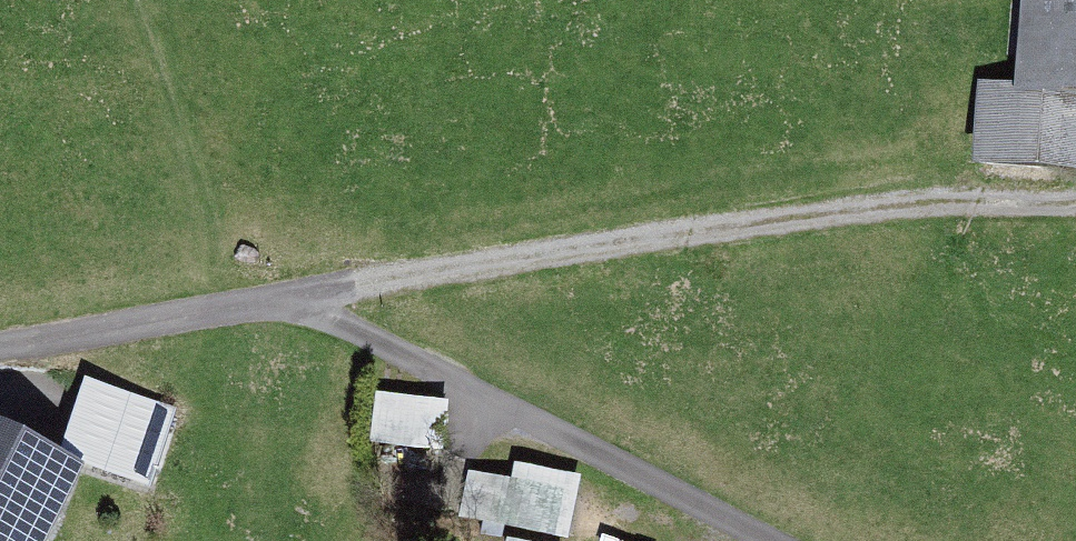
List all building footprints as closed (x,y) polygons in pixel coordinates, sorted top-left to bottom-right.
[(1025,92),(986,90),(978,187),(1075,194),(1075,0),(1032,0),(1025,92)] [(164,411),(94,387),(74,447),(143,471),(164,411)] [(439,450),(444,405),(377,396),(372,442),(439,450)] [(0,443),(0,540),(27,540),(61,474),(0,443)] [(461,518),(550,536),(563,476),(516,466),(512,483),(470,474),(461,518)]
